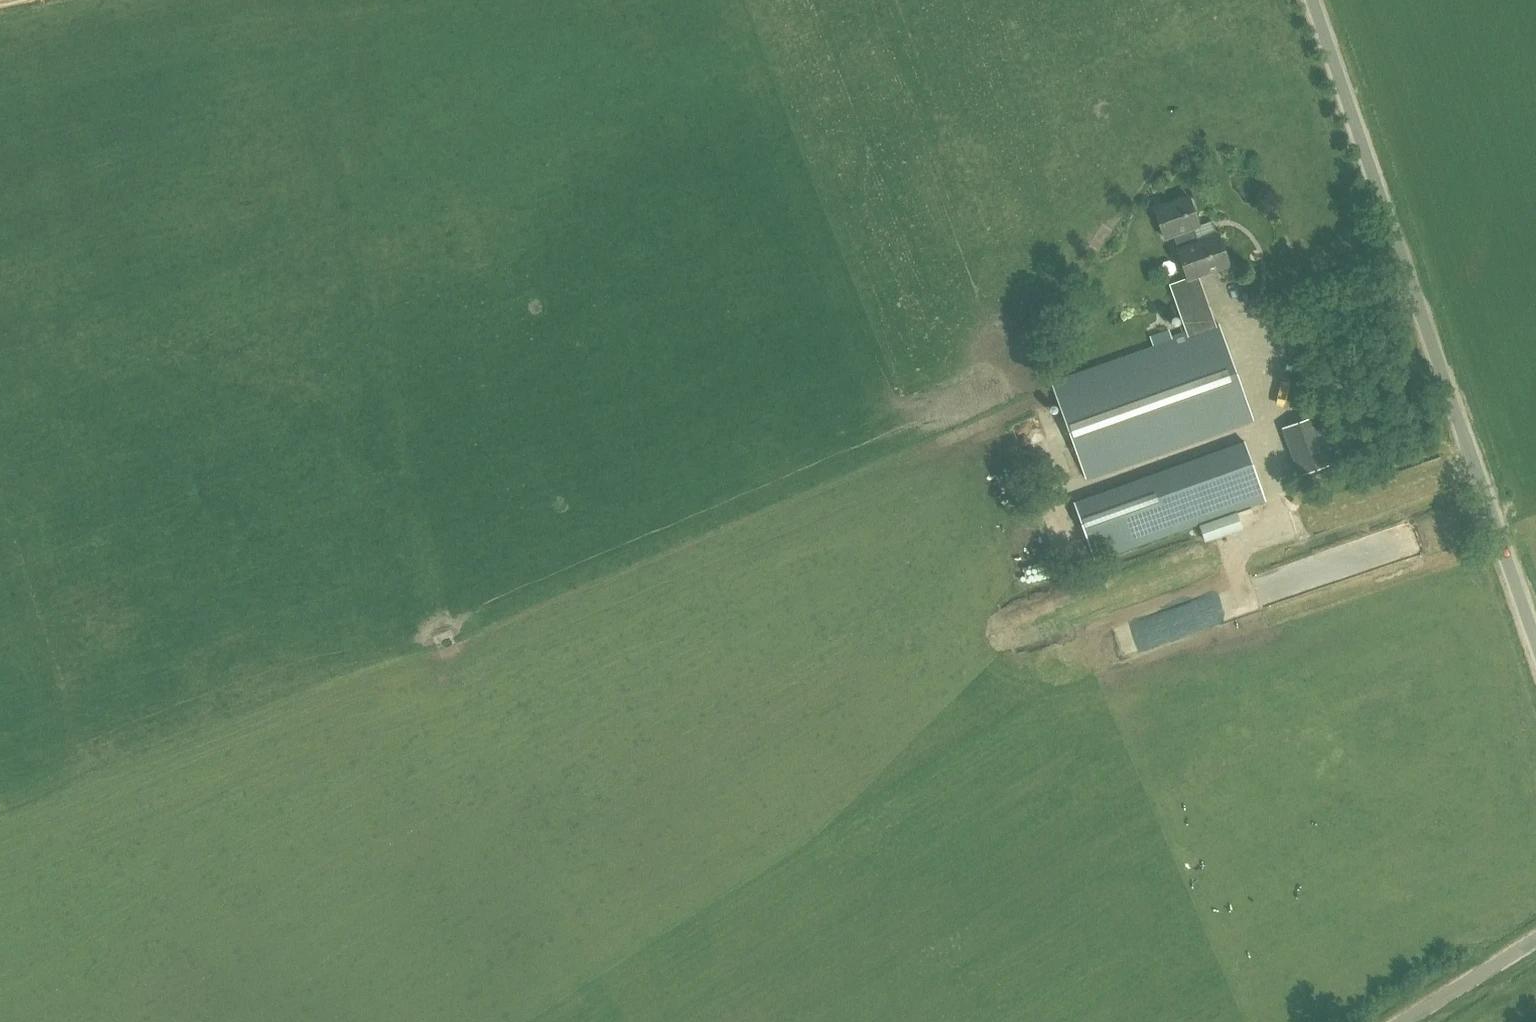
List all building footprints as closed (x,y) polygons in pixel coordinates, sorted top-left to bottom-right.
[(1179,249),(1199,242),(1194,227),(1200,225),(1190,196),(1155,208),(1165,237),(1174,234),(1179,249)] [(1199,242),(1179,249),(1178,249),(1188,277),(1170,284),(1187,331),(1172,337),(1173,340),(1052,383),(1086,478),(1253,419),(1219,324),(1216,325),(1199,275),(1230,264),(1219,235),(1199,242)] [(1325,410),(1280,426),(1297,473),(1342,456),(1325,410)] [(1096,559),(1171,533),(1267,501),(1245,441),(1075,501),(1096,559)] [(1242,512),(1206,525),(1210,536),(1246,523),(1242,512)] [(1305,557),(1259,575),(1267,595),(1313,576),(1305,557)]
